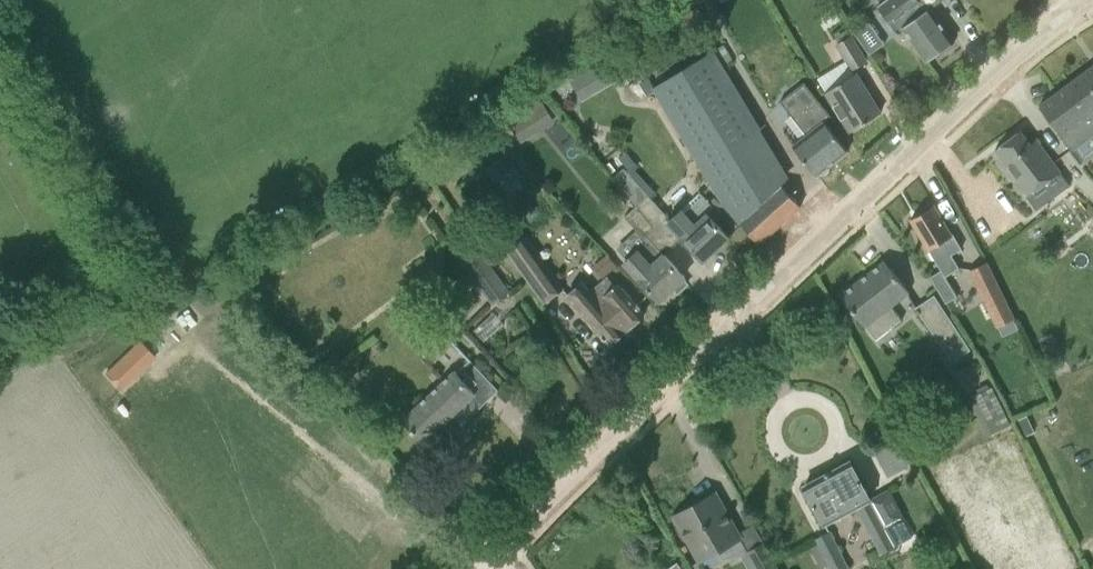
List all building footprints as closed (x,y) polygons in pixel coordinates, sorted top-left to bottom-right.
[(926,61),(954,42),(941,24),(930,9),(926,12),(917,0),(886,0),(878,6),(897,33),(903,30),(913,43),(926,61)] [(866,62),(850,37),(836,45),(852,71),(866,62)] [(721,208),(758,245),(800,208),(744,144),(760,129),(757,125),(712,52),(652,89),(721,208)] [(1039,106),(1061,137),(1062,136),(1072,151),(1092,135),(1092,66),(1039,106)] [(880,114),(856,74),(826,93),(850,132),(880,114)] [(848,152),(834,134),(824,123),(831,118),(804,83),(780,102),(806,135),(793,146),(803,159),(817,176),(818,176),(823,176),(829,171),(830,166),(848,152)] [(503,115),(520,144),(554,123),(537,94),(503,115)] [(1008,168),(1029,196),(1039,209),(1069,186),(1059,173),(1060,172),(1036,140),(1030,144),(1020,131),(995,150),(1008,168)] [(634,207),(654,229),(667,216),(650,199),(655,194),(638,175),(643,170),(628,151),(617,159),(624,167),(612,178),(635,206),(634,207)] [(445,169),(433,177),(440,187),(452,180),(445,169)] [(667,223),(703,261),(728,237),(708,215),(715,209),(700,193),(667,223)] [(930,276),(947,305),(958,298),(946,278),(960,269),(952,256),(962,250),(953,235),(951,236),(934,206),(911,220),(941,270),(930,276)] [(654,229),(634,207),(623,217),(636,230),(616,249),(627,260),(623,264),(659,302),(673,289),(678,293),(687,285),(682,280),(685,278),(670,261),(646,236),(654,229)] [(452,237),(461,232),(456,224),(447,230),(452,237)] [(562,289),(547,268),(545,269),(524,241),(507,253),(544,302),(562,289)] [(509,293),(493,272),(479,253),(463,265),(493,305),(509,293)] [(607,256),(593,267),(602,278),(616,267),(607,256)] [(885,261),(840,296),(874,339),(891,325),(900,320),(890,307),(908,293),(898,279),(885,261)] [(973,270),(1003,326),(1017,320),(987,263),(973,270)] [(595,328),(610,345),(644,315),(629,299),(618,285),(609,292),(602,283),(590,293),(581,283),(567,296),(595,328)] [(969,350),(933,296),(916,310),(951,363),(969,350)] [(137,343),(104,373),(119,389),(152,359),(137,343)] [(402,420),(408,427),(423,443),(443,425),(452,435),(498,391),(469,360),(456,373),(454,371),(402,420)] [(1033,361),(1025,364),(1029,373),(1037,369),(1033,361)] [(971,397),(988,436),(1011,425),(994,387),(971,397)] [(903,518),(889,491),(871,501),(861,482),(850,462),(804,486),(825,526),(857,508),(882,555),(895,548),(895,547),(912,537),(903,519),(903,518)] [(409,501),(417,510),(426,502),(418,493),(409,501)] [(673,516),(684,535),(700,563),(740,540),(725,512),(715,493),(673,516)] [(829,532),(816,539),(831,568),(848,568),(829,532)] [(756,568),(777,568),(763,545),(748,553),(756,568)]
